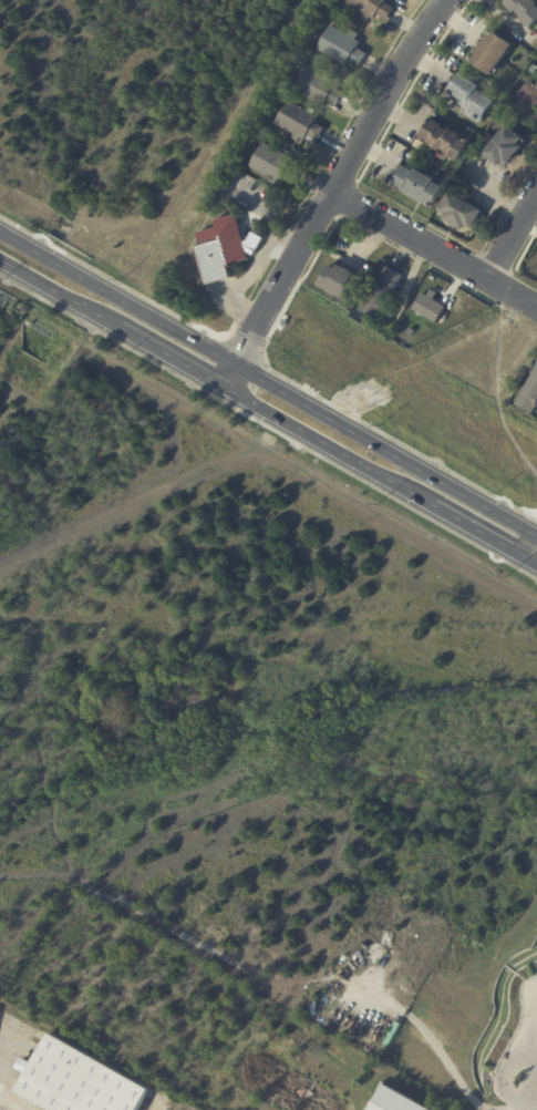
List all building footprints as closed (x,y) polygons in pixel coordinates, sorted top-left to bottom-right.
[(347,1),(347,0),(389,0),(386,3),(395,9),(395,10),(388,21),(378,14),(374,20),(347,1)] [(508,2),(506,0),(536,0),(536,1),(536,24),(533,29),(531,28),(530,29),(526,24),(527,23),(523,20),(525,18),(521,16),(520,16),(517,12),(515,14),(509,10),(510,8),(506,4),(508,2)] [(349,35),(351,30),(360,34),(357,40),(361,43),(358,49),(368,54),(360,66),(351,61),(348,66),(343,63),(340,69),(331,64),(334,59),(318,49),(331,25),(349,35)] [(463,58),(469,49),(476,53),(494,31),(515,47),(492,76),(473,62),(471,66),(462,60),(463,58)] [(344,94),(338,106),(328,101),(324,106),(296,91),(309,66),(339,83),(335,89),(344,94)] [(474,119),(462,111),(464,107),(447,95),(464,73),(482,88),(479,91),(497,103),(481,124),(474,119)] [(533,80),(536,85),(536,109),(536,110),(531,105),(523,113),(515,105),(521,100),(517,94),(533,80)] [(326,130),(319,141),(309,135),(306,142),(276,124),(289,101),(319,117),(316,123),(327,129),(326,130)] [(275,109),(271,116),(264,113),(267,105),(275,109)] [(261,115),(271,121),(266,129),(257,124),(261,115)] [(472,137),(459,163),(454,160),(453,161),(447,158),(448,155),(434,147),(433,150),(430,147),(431,145),(421,141),(433,116),(472,137)] [(520,143),(519,145),(524,148),(509,166),(505,163),(500,168),(484,154),(508,125),(525,138),(520,143)] [(301,172),(295,184),(285,178),(281,184),(251,167),(265,143),(304,166),(301,172)] [(421,203),(394,187),(406,166),(414,172),(417,166),(423,171),(422,173),(431,177),(434,173),(444,178),(440,185),(445,188),(433,209),(421,203)] [(468,227),(467,226),(464,230),(445,219),(447,215),(441,212),(452,193),(485,212),(474,230),(468,227)] [(240,225),(250,260),(234,265),(235,268),(231,269),(235,279),(209,287),(198,249),(203,248),(199,235),(219,229),(217,222),(238,216),(240,225)] [(340,265),(363,279),(349,304),(338,297),(337,299),(330,295),(331,294),(320,286),(334,263),(340,265)] [(389,267),(404,277),(380,321),(360,311),(385,266),(389,267)] [(422,291),(444,304),(434,320),(412,308),(422,291)] [(518,404),(536,369),(536,407),(534,413),(518,404)] [(149,1091),(139,1109),(50,1109),(17,1091),(49,1034),(149,1090),(149,1091)] [(388,1086),(431,1109),(374,1109),(388,1086)] [(310,1103),(301,1098),(307,1088),(317,1094),(310,1103)]
